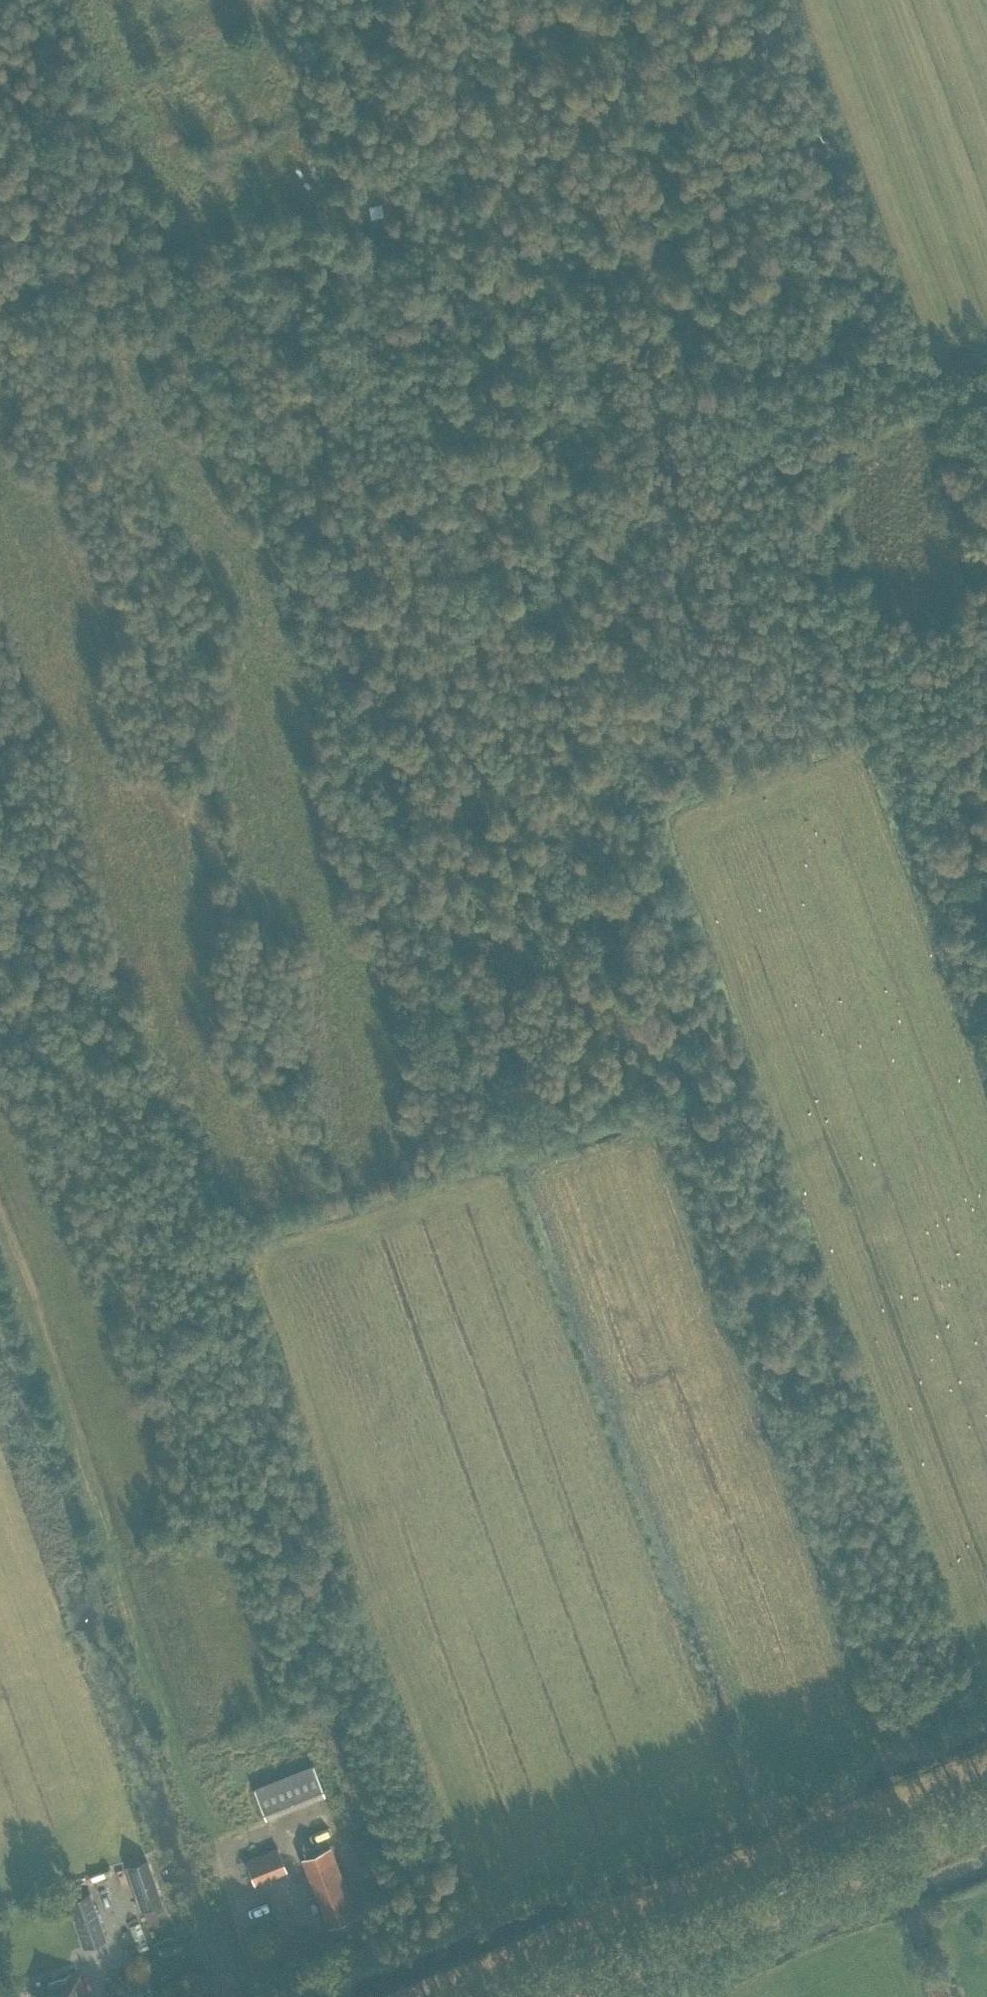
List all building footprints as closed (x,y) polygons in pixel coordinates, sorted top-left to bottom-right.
[(315,1756),(255,1780),(268,1811),(328,1787),(315,1756)] [(329,1846),(302,1856),(329,1924),(355,1914),(329,1846)] [(254,1883),(288,1870),(278,1847),(245,1860),(254,1883)] [(147,1858),(127,1865),(142,1908),(162,1901),(147,1858)] [(83,1946),(106,1938),(90,1893),(67,1901),(83,1946)] [(148,1985),(142,1969),(125,1976),(132,1992),(148,1985)] [(78,1974),(30,1990),(33,1996),(87,1996),(78,1974)]
